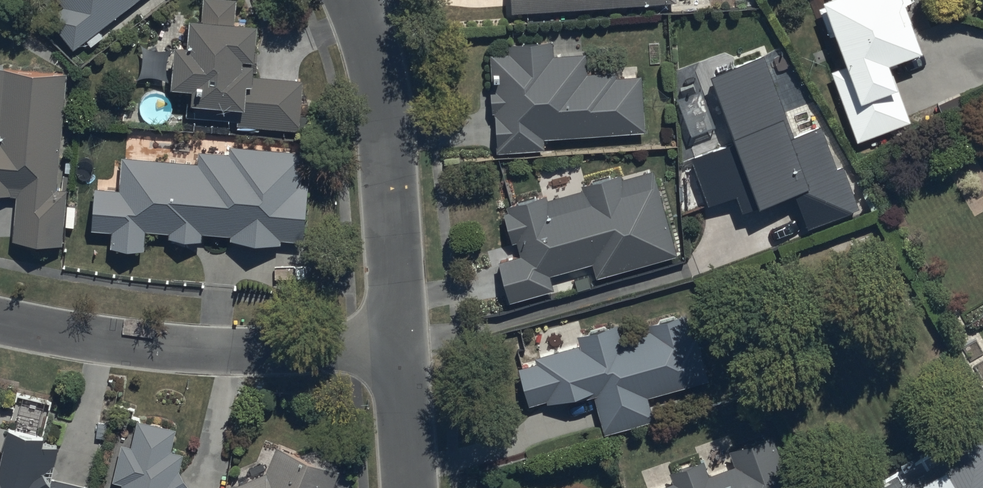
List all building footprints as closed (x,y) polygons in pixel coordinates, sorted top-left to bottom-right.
[(65,10),(49,22),(74,53),(86,43),(90,49),(104,38),(100,33),(142,0),(58,0),(65,10)] [(254,80),(258,29),(236,28),(238,1),(223,0),(205,0),(203,25),(190,24),(188,53),(175,52),(172,95),(189,96),(188,121),(238,124),(238,129),(302,133),(306,83),(254,80)] [(511,14),(677,4),(677,0),(510,0),(511,14)] [(831,76),(857,145),(911,125),(891,70),(924,58),(906,8),(916,5),(914,0),(831,0),(832,2),(825,5),(826,8),(819,10),(830,39),(824,41),(829,55),(841,51),(848,69),(831,76)] [(545,142),(646,135),(642,79),(619,80),(618,74),(586,76),(585,59),(553,61),(552,46),(511,48),(511,55),(492,57),(495,93),(492,93),(493,115),(495,115),(498,155),(546,152),(545,142)] [(795,140),(763,57),(709,78),(735,144),(691,161),(710,210),(738,200),(745,217),(795,198),(808,232),(866,210),(851,171),(845,173),(843,168),(837,171),(822,130),(795,140)] [(66,75),(0,70),(0,197),(17,198),(14,244),(65,247),(67,228),(77,229),(79,208),(65,207),(66,191),(58,191),(66,75)] [(196,163),(123,158),(121,193),(96,191),(93,235),(112,236),(111,251),(145,253),(146,235),(170,237),(170,242),(202,244),(202,238),(234,240),(233,245),(279,248),(279,243),(306,244),(310,187),(301,186),(304,154),(230,149),(230,156),(196,154),(196,163)] [(592,268),(596,281),(678,258),(654,173),(622,182),(620,178),(582,189),(584,194),(546,204),(546,201),(510,211),(511,217),(507,218),(513,243),(517,242),(522,259),(500,265),(511,305),(555,292),(552,279),(592,268)] [(580,350),(537,361),(539,369),(521,374),(530,408),(548,403),(549,407),(595,395),(606,434),(653,422),(647,399),(708,383),(697,341),(692,343),(686,319),(648,329),(650,334),(621,342),(617,329),(577,340),(580,350)] [(179,476),(183,458),(171,455),(176,433),(138,425),(132,453),(121,451),(114,485),(123,486),(123,487),(188,487),(179,476)] [(977,426),(868,487),(982,487),(982,437),(977,426)] [(51,481),(58,451),(44,448),(45,443),(9,435),(0,475),(0,487),(82,487),(51,481)] [(802,482),(790,486),(773,440),(731,455),(736,470),(709,479),(704,465),(672,477),(675,486),(670,487),(804,487),(802,482)] [(339,474),(332,459),(318,452),(296,460),(277,452),(266,478),(241,487),(333,487),(339,474)]
